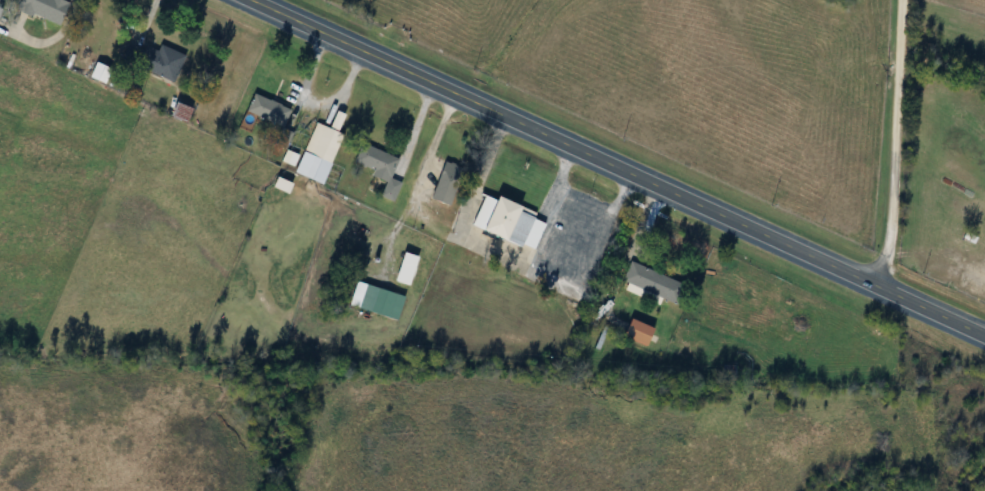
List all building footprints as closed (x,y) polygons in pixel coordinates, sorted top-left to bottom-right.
[(71,2),(67,0),(21,0),(17,8),(62,26),(71,2)] [(186,54),(162,45),(159,53),(128,42),(121,61),(176,82),(186,54)] [(112,69),(99,63),(93,76),(106,82),(112,69)] [(284,129),(293,111),(256,92),(247,110),(284,129)] [(194,108),(180,103),(175,117),(190,122),(194,108)] [(323,184),(349,115),(338,111),(331,129),(315,123),(296,173),(323,184)] [(388,179),(381,196),(395,202),(403,183),(392,179),(400,158),(361,142),(352,165),(388,179)] [(465,167),(443,161),(433,200),(455,206),(465,167)] [(537,251),(550,218),(503,199),(502,202),(484,194),(471,225),(537,251)] [(419,256),(405,252),(398,282),(412,286),(419,256)] [(685,285),(632,262),(624,281),(677,304),(685,285)] [(406,295),(357,281),(350,306),(399,320),(406,295)]
